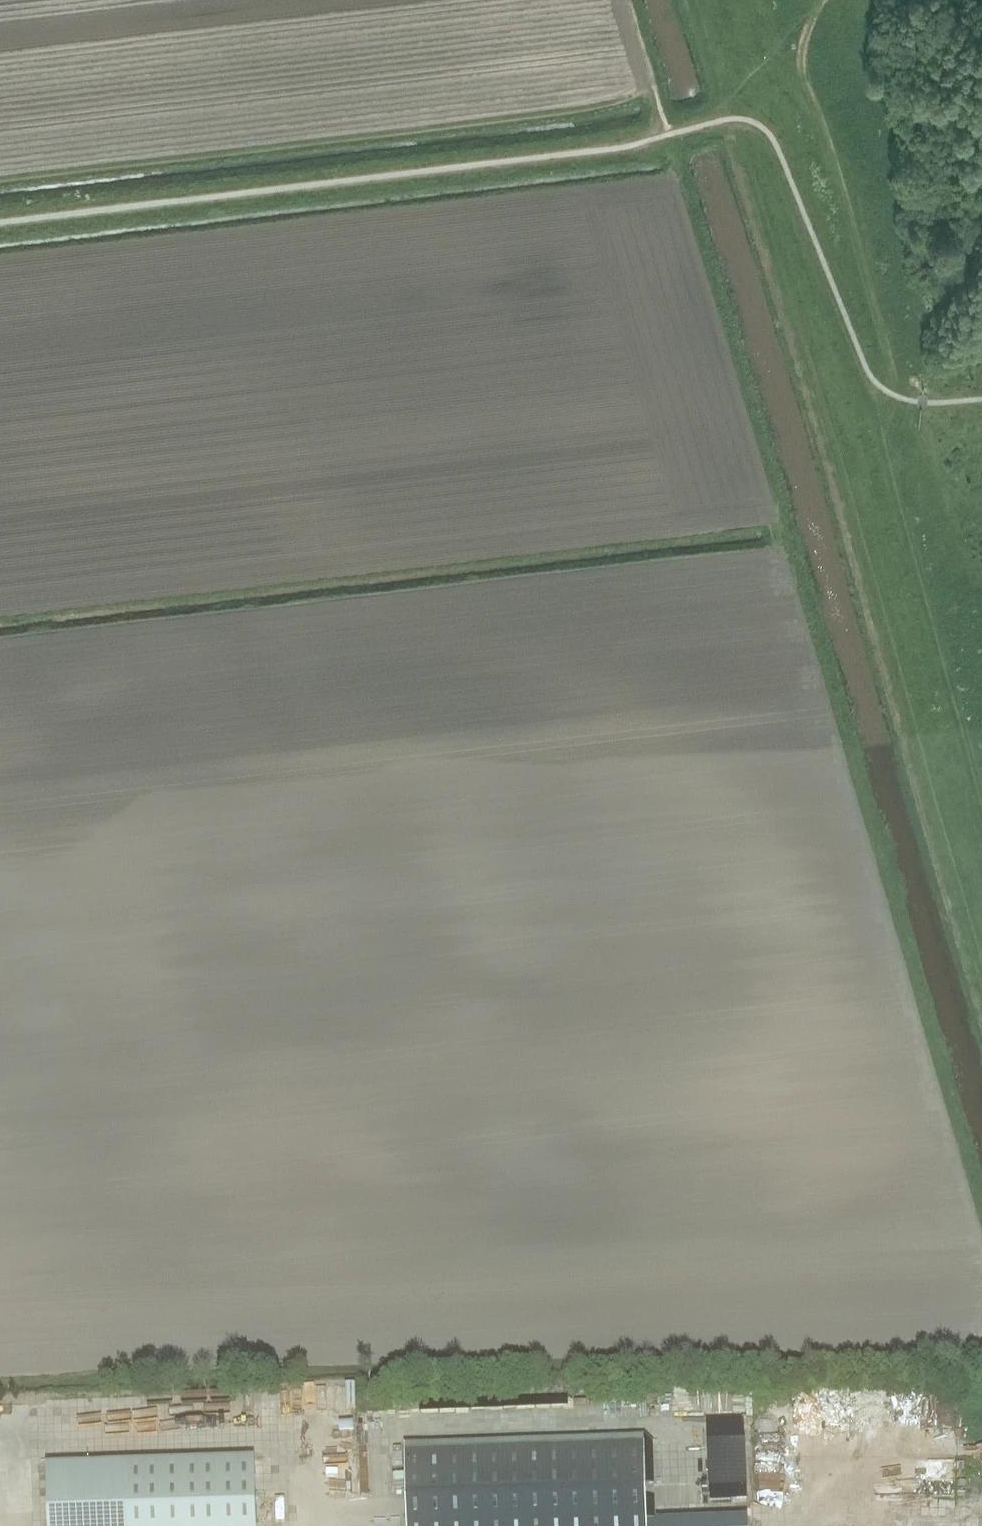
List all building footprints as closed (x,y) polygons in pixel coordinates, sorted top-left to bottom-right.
[(403,1453),(406,1525),(644,1525),(641,1443),(403,1453)] [(255,1458),(47,1464),(48,1525),(257,1525),(255,1458)] [(768,1491),(789,1489),(787,1470),(766,1472),(768,1491)]
